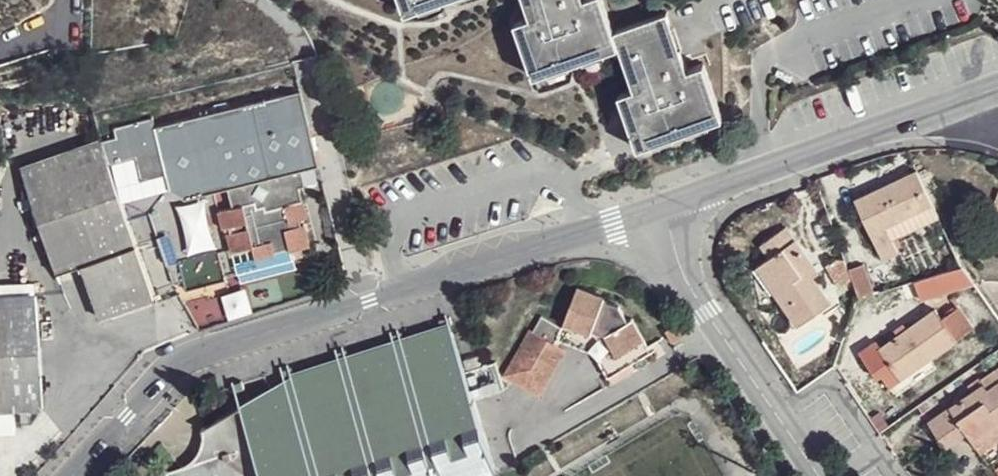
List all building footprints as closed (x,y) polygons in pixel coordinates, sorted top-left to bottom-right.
[(409,14),(425,9),(424,3),(434,0),(404,0),(409,14)] [(446,1),(445,0),(434,0),(424,3),(425,9),(427,13),(447,6),(446,1)] [(706,67),(693,70),(686,50),(678,52),(671,32),(677,29),(672,16),(617,33),(606,0),(528,0),(534,19),(520,24),(538,77),(551,73),(550,67),(570,60),(572,67),(588,61),(586,56),(608,49),(609,54),(624,49),(637,92),(623,95),(641,149),(655,145),(653,138),(673,132),(676,137),(691,132),(689,126),(711,119),(712,124),(724,119),(706,67)] [(678,52),(686,50),(687,49),(681,29),(677,29),(671,32),(678,52)] [(586,56),(588,61),(589,65),(610,59),(609,54),(608,49),(586,56)] [(550,67),(551,73),(553,77),(573,70),(572,67),(570,60),(550,67)] [(298,92),(101,141),(110,164),(136,157),(141,179),(167,172),(171,189),(185,197),(228,186),(233,207),(218,211),(223,227),(229,225),(231,232),(226,233),(231,251),(251,246),(254,259),(277,253),(276,248),(288,245),(291,250),(311,245),(305,224),(302,225),(300,216),(308,214),(304,199),(301,200),(297,185),(303,184),(299,169),(317,164),(298,92)] [(689,126),(691,132),(693,136),(713,129),(712,124),(711,119),(689,126)] [(653,138),(655,145),(656,148),(677,141),(676,137),(673,132),(653,138)] [(110,164),(101,141),(22,168),(58,275),(83,267),(100,319),(155,300),(110,164)] [(937,204),(921,170),(889,184),(858,198),(886,258),(906,249),(900,237),(894,224),(937,204)] [(900,237),(943,216),(937,204),(894,224),(900,237)] [(778,255),(771,260),(788,284),(782,290),(805,322),(837,300),(820,275),(826,271),(791,224),(779,232),(767,240),(778,255)] [(788,284),(771,260),(765,266),(782,290),(788,284)] [(966,269),(916,280),(920,300),(970,288),(966,269)] [(615,380),(629,371),(650,357),(628,323),(623,327),(612,309),(600,304),(602,300),(573,290),(558,329),(550,348),(564,354),(575,358),(577,351),(581,342),(590,346),(615,380)] [(246,293),(224,297),(227,319),(250,315),(246,293)] [(36,301),(0,302),(0,407),(16,406),(43,405),(36,301)] [(872,344),(859,354),(875,377),(889,367),(897,378),(970,324),(955,306),(939,319),(932,311),(905,330),(878,350),(872,344)] [(564,354),(550,348),(558,329),(540,318),(531,334),(529,333),(505,380),(540,398),(564,354)] [(497,474),(473,399),(504,390),(495,362),(484,366),(464,371),(448,322),(291,373),(291,376),(270,387),(201,428),(202,442),(196,454),(187,464),(165,471),(166,475),(491,475),(497,474)] [(577,351),(587,354),(590,346),(581,342),(577,351)] [(632,375),(629,371),(615,380),(590,346),(587,354),(610,390),(632,375)] [(974,440),(997,423),(997,383),(989,390),(984,384),(931,422),(939,435),(948,447),(968,433),(974,440)] [(0,407),(0,431),(18,430),(16,406),(0,407)] [(974,440),(978,446),(997,431),(997,423),(974,440)]
